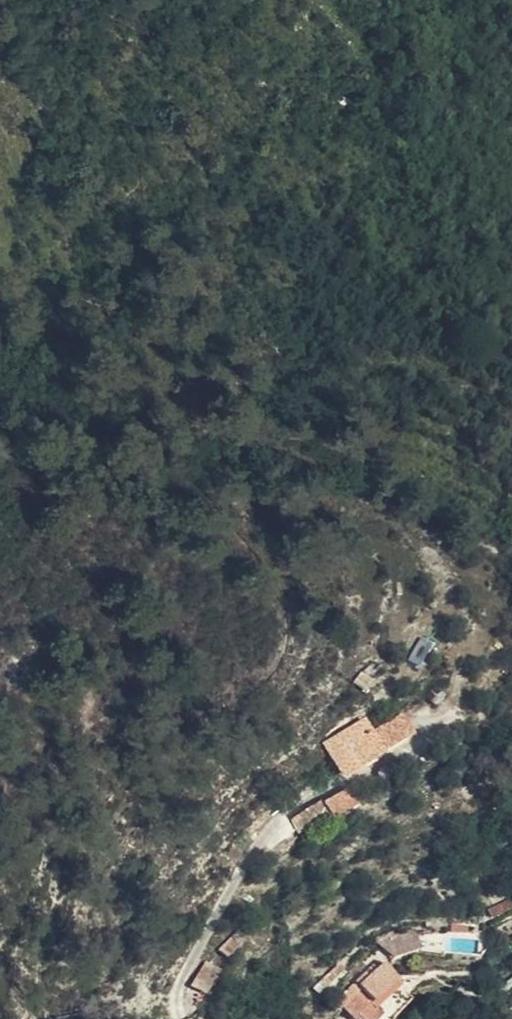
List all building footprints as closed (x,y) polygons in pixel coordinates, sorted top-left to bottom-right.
[(419,637),(408,661),(421,667),(432,642),(419,637)] [(359,728),(342,741),(353,758),(356,762),(373,749),(359,728)] [(353,758),(342,741),(317,760),(331,777),(353,758)] [(324,800),(332,816),(353,807),(345,791),(324,800)] [(412,966),(431,951),(418,936),(400,952),(412,966)] [(392,973),(346,1009),(353,1018),(386,1018),(412,997),(399,979),(396,981),(392,973)]
